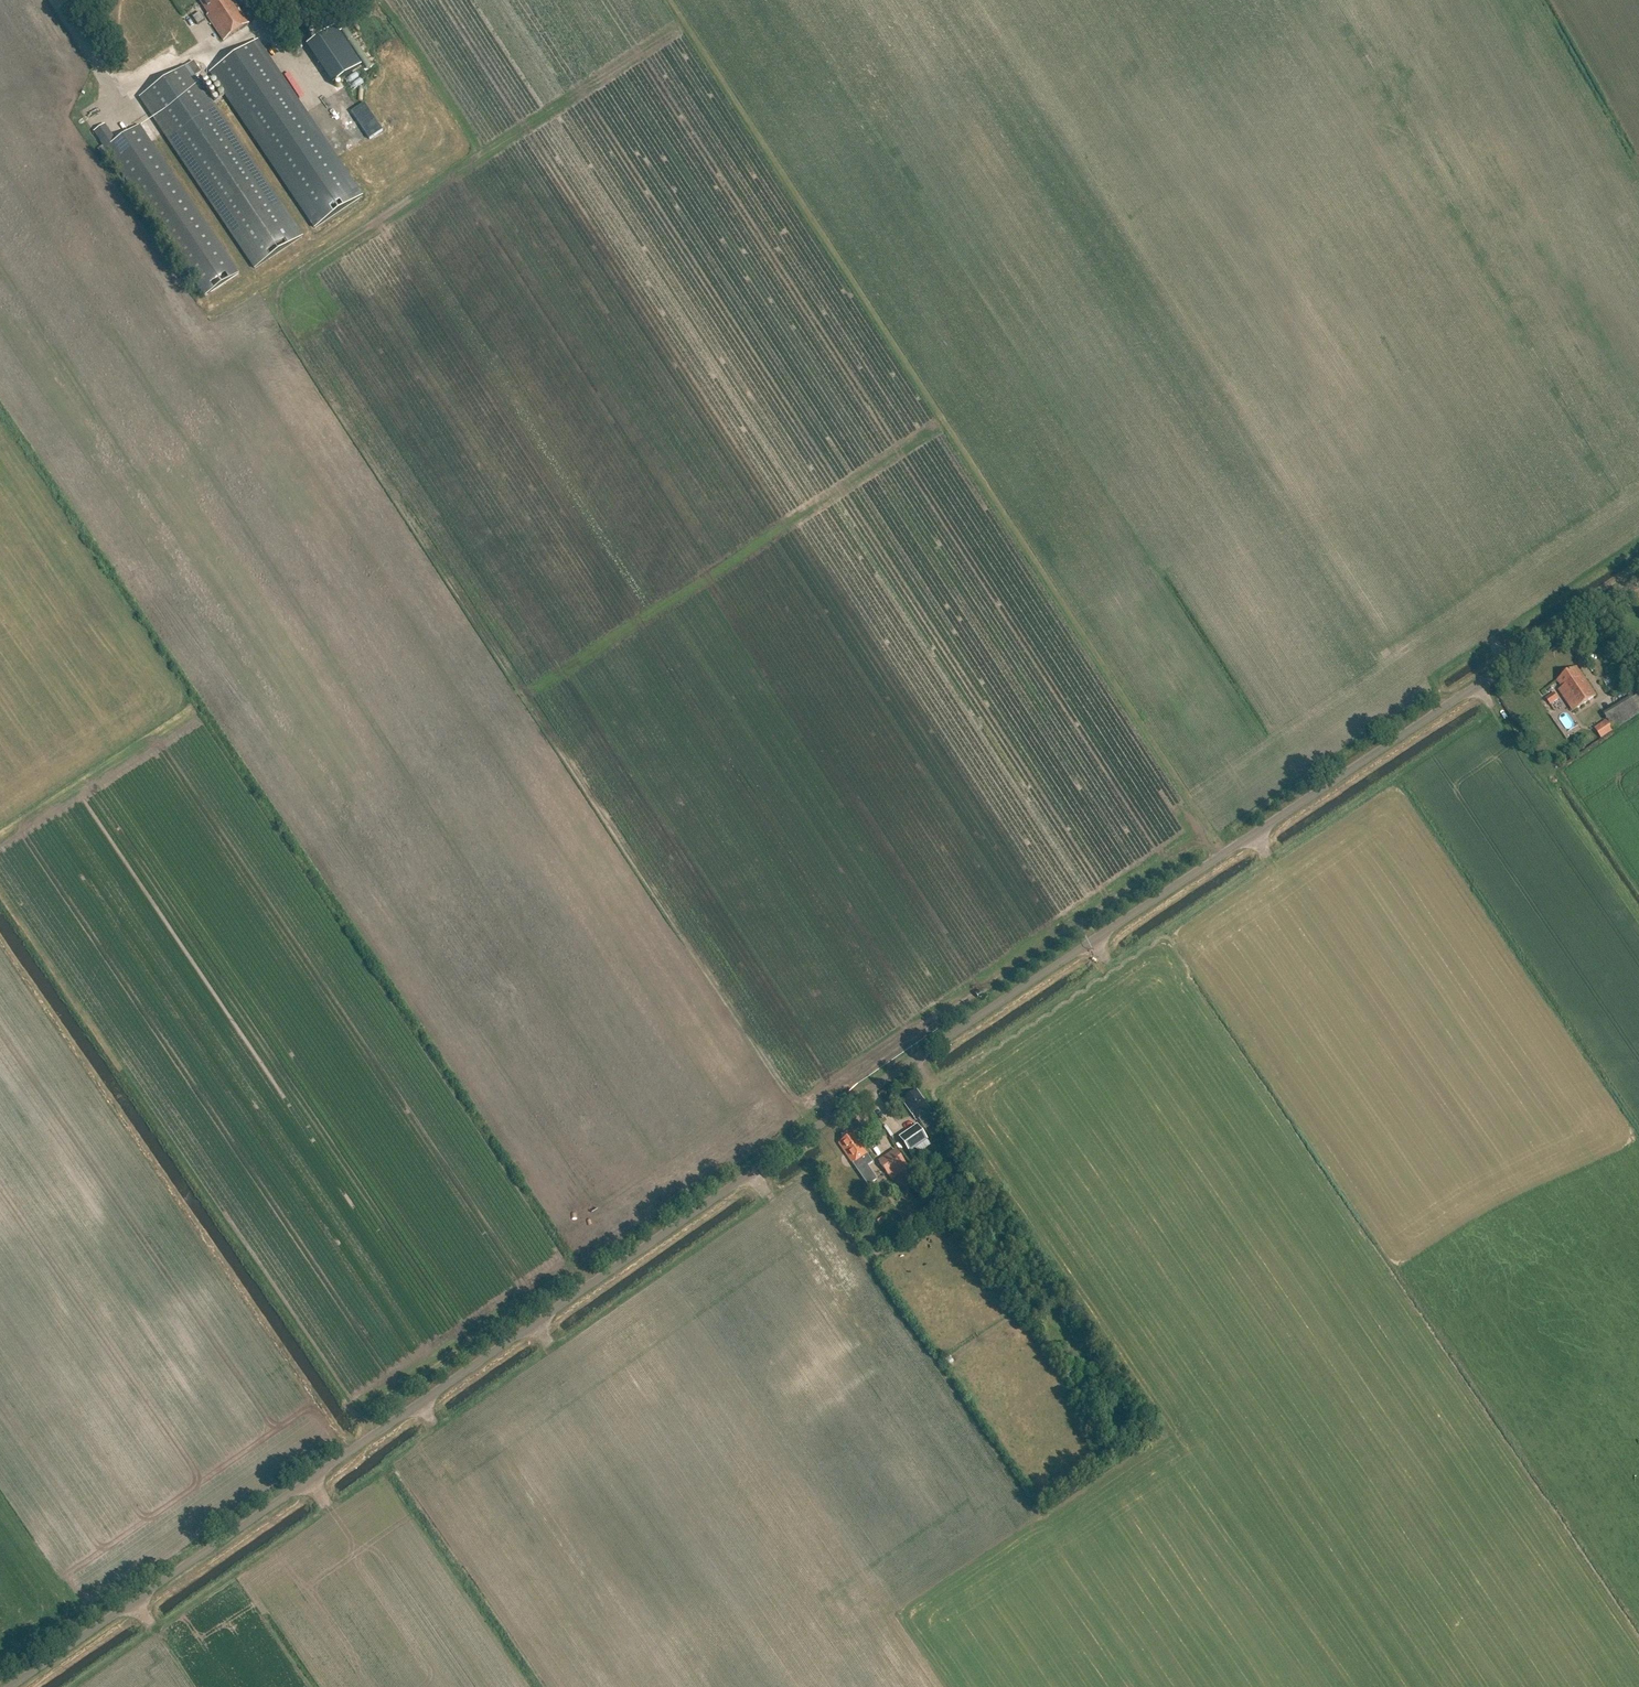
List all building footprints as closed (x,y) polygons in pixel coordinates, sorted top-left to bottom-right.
[(199,0),(208,14),(206,15),(223,41),(250,23),(235,0),(199,0)] [(189,10),(199,23),(207,17),(197,4),(189,10)] [(333,84),(361,65),(335,26),(307,45),(333,84)] [(257,41),(210,72),(315,228),(362,196),(257,41)] [(255,268),(302,237),(194,77),(200,73),(193,62),(187,66),(140,98),(255,268)] [(204,296),(239,273),(139,126),(116,142),(105,125),(94,132),(204,296)] [(348,127),(337,132),(343,147),(354,143),(348,127)] [(1573,711),(1596,695),(1577,667),(1557,680),(1562,688),(1558,690),(1573,711)] [(1638,713),(1638,690),(1603,713),(1614,729),(1638,713)] [(1550,704),(1559,698),(1555,691),(1546,697),(1550,704)] [(936,1122),(929,1112),(931,1110),(917,1090),(902,1100),(916,1120),(918,1119),(925,1129),(936,1122)] [(928,1139),(917,1124),(899,1136),(909,1151),(928,1139)] [(859,1172),(873,1162),(868,1154),(854,1134),(840,1144),(854,1164),(859,1172)] [(888,1175),(905,1163),(897,1150),(879,1162),(888,1175)] [(877,1180),(871,1172),(863,1177),(869,1186),(877,1180)]
